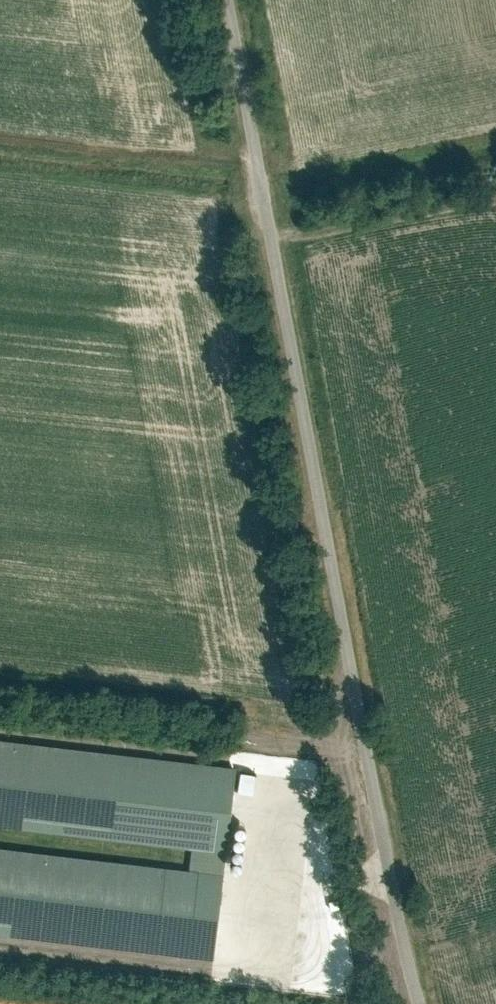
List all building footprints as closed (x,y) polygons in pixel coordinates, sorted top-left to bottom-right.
[(0,743),(0,828),(196,851),(194,870),(0,847),(0,933),(218,959),(240,771),(0,743)]
